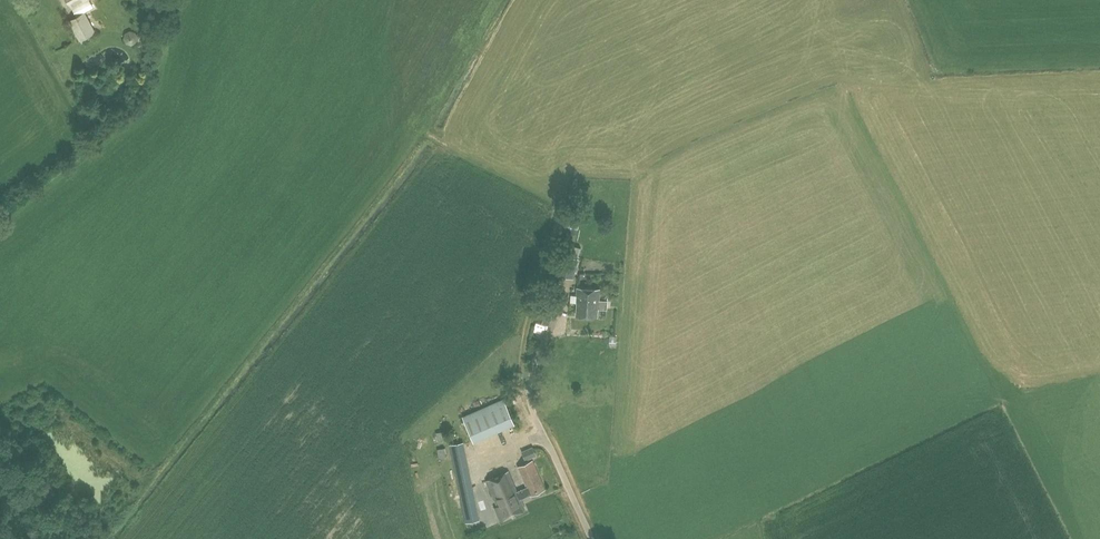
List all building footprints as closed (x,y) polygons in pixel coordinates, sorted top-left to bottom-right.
[(76,17),(69,21),(80,40),(95,32),(84,13),(93,8),(89,0),(67,0),(76,17)] [(578,229),(580,218),(570,216),(567,226),(578,229)] [(599,304),(600,289),(577,288),(576,303),(578,303),(577,317),(596,318),(597,304),(599,304)] [(603,295),(600,306),(608,308),(611,297),(603,295)] [(504,399),(463,417),(473,441),(515,423),(504,399)] [(463,445),(457,446),(443,448),(445,457),(452,455),(454,466),(465,521),(478,518),(463,445)] [(528,455),(538,452),(536,446),(526,450),(528,455)] [(530,495),(531,496),(545,490),(532,460),(518,466),(527,487),(517,491),(508,471),(486,480),(497,506),(494,507),(500,520),(525,509),(521,499),(530,495)]
